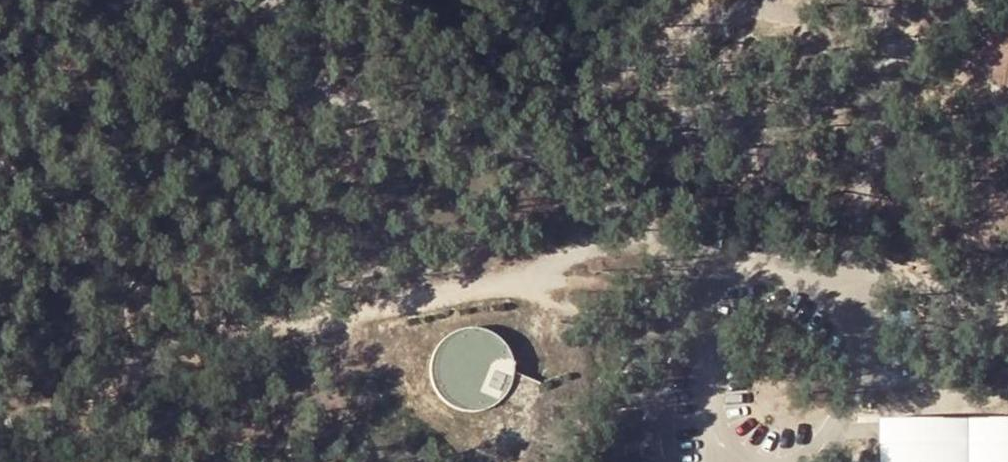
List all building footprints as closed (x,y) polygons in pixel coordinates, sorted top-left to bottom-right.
[(1007,96),(1007,35),(977,58),(1006,98),(1007,96)] [(515,355),(508,343),(497,333),(484,328),(469,328),(455,333),(444,342),(436,354),(433,367),(435,380),(440,392),(448,402),(460,409),(473,412),(486,411),(498,405),(508,397),(515,384),(518,370),(515,355)] [(879,418),(880,461),(1007,461),(1007,417),(970,417),(879,418)]
